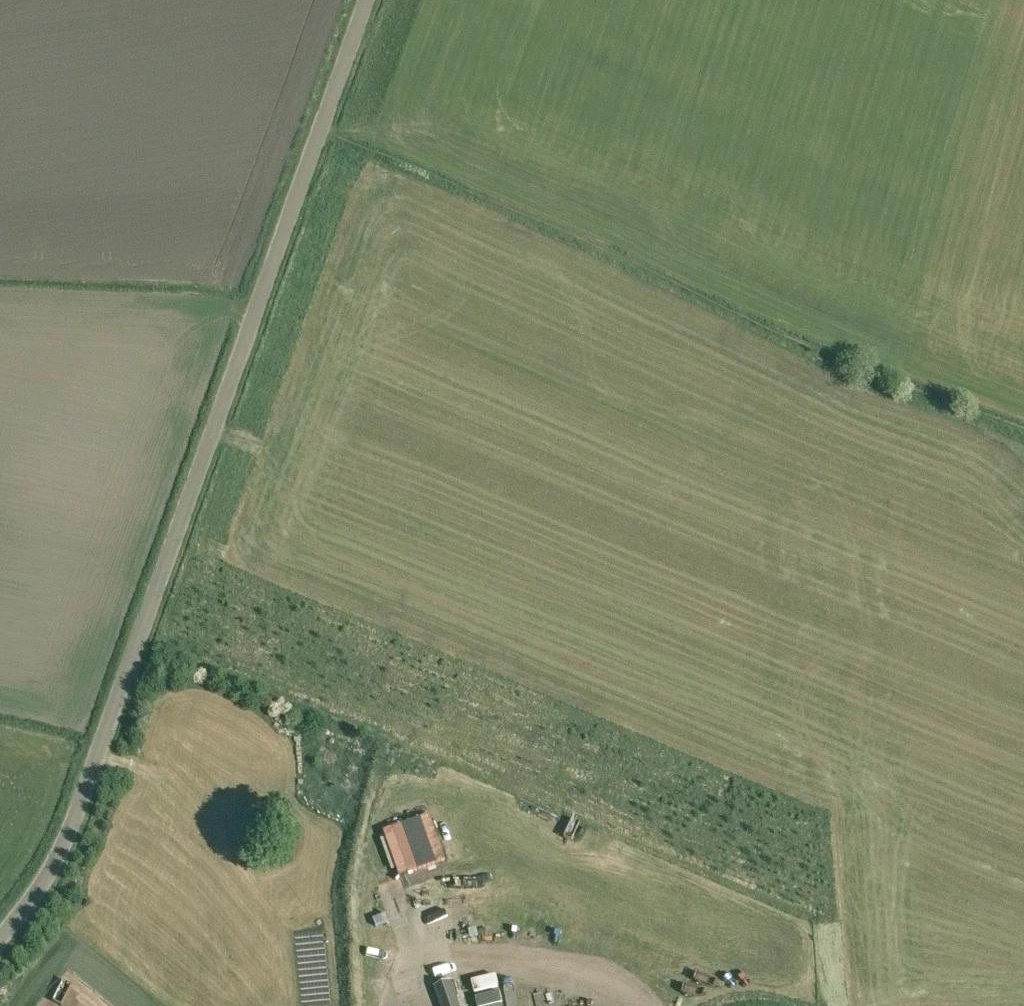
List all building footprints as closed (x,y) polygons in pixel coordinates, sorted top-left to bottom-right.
[(460,977),(434,987),(440,1005),(471,1005),(460,977)]
